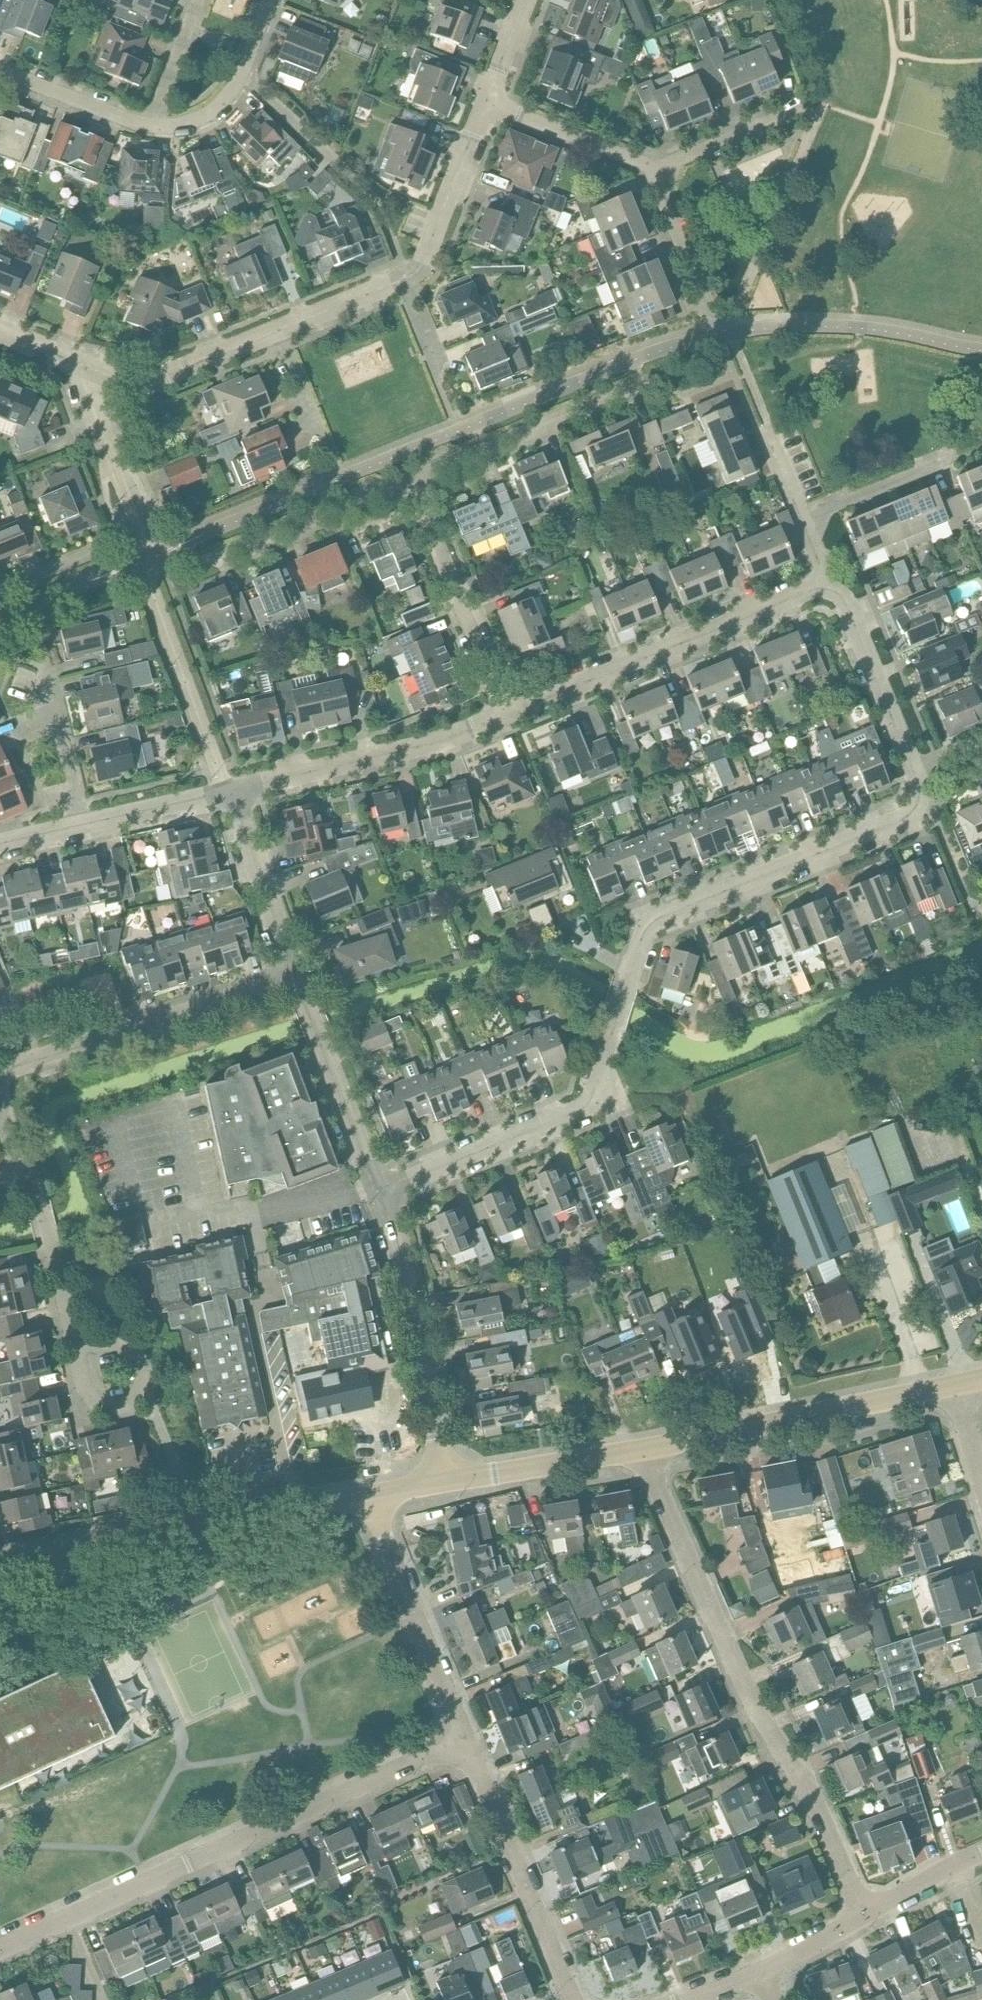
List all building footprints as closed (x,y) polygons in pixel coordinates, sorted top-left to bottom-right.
[(13,0),(0,0),(0,30),(1,31),(13,0)] [(1,31),(14,36),(17,29),(40,38),(53,6),(37,0),(13,0),(1,31)] [(136,26),(141,14),(147,16),(146,18),(163,24),(171,3),(164,0),(120,0),(118,5),(114,17),(136,26)] [(430,35),(438,37),(434,47),(453,54),(457,45),(467,49),(483,9),(460,0),(430,0),(428,4),(440,8),(430,35)] [(602,26),(611,30),(619,9),(618,0),(617,0),(572,0),(571,3),(574,4),(563,32),(596,44),(602,26)] [(705,25),(701,17),(699,18),(689,22),(688,23),(691,31),(705,25)] [(321,38),(325,27),(301,18),(292,40),(286,38),(278,59),(285,62),(285,61),(298,74),(301,76),(305,77),(308,77),(312,76),(315,74),(316,74),(329,42),(321,38)] [(650,19),(634,25),(640,39),(655,33),(650,19)] [(106,70),(104,73),(139,87),(147,64),(137,60),(146,38),(110,24),(101,47),(103,48),(96,66),(106,70)] [(755,54),(742,59),(755,93),(760,91),(761,92),(778,85),(769,63),(781,58),(771,33),(750,42),(755,54)] [(697,45),(703,61),(713,86),(725,81),(734,103),(750,97),(750,95),(755,93),(742,59),(738,50),(724,55),(716,37),(697,45)] [(350,39),(346,49),(356,53),(360,43),(350,39)] [(617,43),(611,57),(625,63),(631,48),(617,43)] [(362,44),(358,54),(368,58),(372,48),(362,44)] [(605,56),(576,45),(571,59),(552,52),(539,83),(552,88),(548,98),(574,108),(585,79),(595,83),(599,71),(605,56)] [(463,87),(457,84),(456,83),(455,82),(455,81),(455,80),(460,66),(416,49),(410,63),(410,65),(410,67),(410,68),(410,70),(411,72),(412,73),(413,74),(415,75),(416,76),(406,101),(436,113),(438,109),(440,110),(442,110),(444,110),(446,109),(448,108),(449,107),(451,105),(452,104),(453,102),(454,99),(448,96),(451,89),(453,89),(455,85),(462,88),(463,87)] [(612,75),(617,61),(605,56),(599,71),(612,75)] [(694,72),(673,81),(688,120),(694,118),(694,119),(711,113),(702,90),(713,86),(703,61),(691,66),(694,72)] [(688,120),(673,81),(670,74),(635,89),(646,114),(658,108),(667,131),(684,124),(683,122),(688,120)] [(362,95),(358,104),(369,109),(373,99),(362,95)] [(50,126),(49,125),(47,130),(30,123),(33,116),(32,115),(31,119),(22,115),(25,108),(3,100),(0,108),(0,118),(0,119),(0,120),(0,150),(6,152),(4,159),(33,170),(50,126)] [(302,149),(262,109),(253,118),(250,115),(239,126),(240,128),(231,136),(244,149),(242,152),(258,167),(269,156),(280,166),(288,157),(291,160),(302,149)] [(98,184),(106,164),(95,159),(103,139),(60,122),(46,158),(85,174),(83,178),(98,184)] [(428,139),(396,126),(390,124),(383,141),(385,141),(380,153),(391,157),(384,173),(394,177),(393,182),(419,192),(434,155),(424,151),(428,139)] [(542,166),(550,169),(557,150),(528,138),(509,131),(504,143),(507,144),(497,169),(503,172),(501,175),(514,180),(513,184),(531,192),(542,166)] [(114,172),(113,185),(119,191),(143,194),(142,200),(155,201),(167,202),(168,190),(171,165),(160,152),(155,151),(122,148),(120,173),(114,172)] [(218,196),(239,187),(226,156),(213,162),(209,151),(198,155),(197,153),(179,160),(185,175),(175,180),(172,207),(174,210),(193,202),(190,193),(213,184),(218,196)] [(298,173),(306,181),(314,173),(306,165),(298,173)] [(307,188),(316,196),(333,179),(324,170),(307,188)] [(567,198),(551,192),(547,194),(543,206),(561,213),(567,198)] [(599,232),(635,218),(633,212),(635,211),(628,195),(606,204),(601,192),(576,202),(584,222),(596,217),(601,231),(599,232)] [(540,206),(509,194),(501,214),(486,209),(480,225),(476,223),(469,242),(488,250),(489,246),(503,252),(510,233),(527,240),(540,206)] [(357,249),(359,245),(358,243),(376,237),(366,214),(359,216),(355,206),(344,210),(341,204),(330,208),(337,225),(319,232),(316,239),(323,257),(317,259),(318,260),(330,255),(335,267),(360,256),(357,249)] [(272,210),(262,214),(265,222),(275,218),(272,210)] [(593,251),(601,271),(628,259),(624,248),(646,239),(639,222),(637,223),(635,218),(599,232),(605,246),(593,251)] [(167,243),(182,237),(185,234),(171,223),(169,226),(167,243)] [(239,262),(225,267),(237,297),(261,288),(263,292),(282,285),(272,260),(287,254),(275,224),(259,231),(261,236),(234,247),(239,262)] [(14,295),(21,279),(33,284),(44,258),(30,253),(26,264),(0,253),(0,289),(14,295)] [(89,291),(98,267),(78,259),(76,264),(63,258),(58,272),(56,271),(48,290),(63,297),(61,300),(67,302),(68,299),(74,301),(69,312),(84,318),(94,294),(89,291)] [(614,303),(615,304),(662,284),(660,279),(662,278),(655,261),(633,270),(628,259),(601,271),(609,290),(621,285),(626,298),(614,303)] [(472,274),(524,272),(523,266),(472,267),(472,274)] [(211,310),(201,285),(178,294),(177,294),(177,293),(139,277),(130,298),(134,299),(125,321),(151,332),(153,327),(162,330),(167,317),(180,322),(211,310)] [(487,295),(478,298),(469,277),(449,284),(452,292),(440,297),(442,302),(438,304),(442,314),(447,312),(451,323),(462,319),(468,332),(497,320),(487,295)] [(615,304),(629,338),(656,327),(651,315),(673,306),(666,289),(665,289),(662,284),(615,304)] [(530,307),(523,310),(526,317),(563,302),(558,290),(536,299),(530,307)] [(519,311),(505,317),(508,324),(522,318),(519,311)] [(535,327),(531,316),(513,323),(518,334),(535,327)] [(508,325),(481,336),(486,347),(465,356),(472,374),(471,375),(471,376),(474,375),(480,390),(530,370),(519,343),(515,344),(508,325)] [(270,405),(268,399),(268,398),(259,376),(245,382),(243,377),(212,389),(213,390),(204,393),(210,407),(218,403),(230,433),(265,419),(260,409),(270,405)] [(17,424),(13,435),(21,455),(45,445),(40,430),(39,430),(38,427),(48,402),(11,387),(12,383),(1,379),(0,382),(0,417),(17,424)] [(705,433),(737,420),(726,394),(695,407),(705,433)] [(656,423),(661,435),(692,423),(687,410),(656,423)] [(569,443),(574,454),(586,449),(594,470),(636,453),(628,432),(640,427),(635,416),(569,443)] [(747,446),(737,420),(705,433),(716,459),(747,446)] [(664,443),(661,435),(656,423),(655,421),(643,425),(652,448),(664,443)] [(279,452),(287,449),(278,427),(241,442),(247,455),(232,461),(242,486),(258,479),(260,482),(269,478),(268,475),(286,468),(279,452)] [(747,446),(716,459),(726,485),(758,472),(747,446)] [(655,455),(662,471),(670,492),(681,488),(667,451),(655,455)] [(520,497),(511,501),(519,521),(529,516),(528,514),(531,508),(534,507),(531,499),(547,493),(550,500),(570,492),(558,462),(548,466),(543,454),(532,458),(512,466),(517,479),(513,480),(520,497)] [(184,475),(199,469),(194,456),(164,468),(172,487),(186,481),(184,475)] [(52,493),(39,499),(50,527),(64,521),(69,535),(99,523),(76,467),(46,479),(52,493)] [(952,498),(961,521),(974,516),(976,520),(981,518),(981,476),(980,470),(971,474),(970,471),(957,477),(963,493),(952,498)] [(963,525),(961,521),(952,498),(941,502),(934,486),(921,492),(922,494),(913,497),(926,530),(948,522),(951,530),(963,525)] [(453,512),(467,547),(467,548),(502,534),(511,556),(530,548),(519,521),(511,501),(493,509),(488,498),(486,497),(486,496),(484,496),(483,496),(482,496),(480,497),(480,498),(479,499),(479,500),(479,501),(479,502),(480,504),(475,506),(474,504),(453,512)] [(904,499),(891,504),(909,548),(930,539),(926,530),(913,497),(905,501),(904,499)] [(23,500),(10,506),(17,523),(0,529),(0,560),(15,553),(18,559),(28,555),(26,549),(28,548),(23,534),(35,529),(23,500)] [(879,511),(870,515),(883,548),(887,557),(909,548),(891,504),(878,509),(879,511)] [(780,527),(758,536),(772,570),(794,561),(785,540),(797,535),(786,510),(775,515),(780,527)] [(858,558),(883,548),(870,515),(862,518),(861,516),(846,522),(852,535),(849,536),(858,558)] [(407,549),(403,538),(401,533),(397,535),(386,540),(382,539),(379,542),(364,548),(371,563),(374,562),(381,581),(393,576),(400,592),(415,585),(410,572),(416,570),(410,556),(411,551),(407,549)] [(750,578),(772,570),(758,536),(736,545),(732,533),(720,538),(730,562),(741,558),(750,578)] [(713,554),(691,563),(705,597),(727,588),(719,567),(730,562),(720,538),(708,542),(713,554)] [(305,587),(306,596),(319,595),(318,585),(321,583),(323,592),(344,584),(340,576),(346,573),(335,547),(297,563),(306,587),(305,587)] [(683,606),(705,597),(691,563),(670,572),(665,560),(653,565),(663,589),(675,585),(683,606)] [(646,581),(625,590),(638,624),(661,615),(652,594),(663,589),(653,565),(642,570),(646,581)] [(278,571),(252,581),(268,618),(270,624),(295,614),(307,609),(302,597),(297,586),(286,591),(285,588),(278,571)] [(949,586),(946,578),(934,583),(937,591),(943,589),(949,586)] [(484,598),(493,594),(488,582),(479,586),(484,598)] [(498,612),(507,634),(540,620),(532,598),(544,594),(539,582),(514,592),(518,603),(498,612)] [(904,598),(912,594),(907,583),(899,586),(904,598)] [(219,588),(194,598),(200,613),(197,614),(198,616),(202,628),(204,632),(208,642),(232,633),(231,630),(253,621),(241,592),(229,597),(227,591),(225,586),(219,588)] [(889,586),(872,593),(878,608),(904,598),(899,586),(891,589),(889,586)] [(616,633),(638,624),(625,590),(603,599),(598,587),(587,592),(597,617),(608,612),(616,633)] [(940,620),(937,618),(953,612),(943,589),(937,591),(903,605),(907,616),(896,621),(902,634),(905,633),(910,645),(938,634),(938,632),(942,630),(943,628),(940,620)] [(89,624),(61,630),(64,642),(67,658),(105,650),(100,630),(119,626),(127,624),(123,604),(114,606),(115,610),(88,616),(89,624)] [(435,618),(430,604),(429,604),(401,615),(407,629),(435,618)] [(549,642),(540,620),(507,634),(515,656),(536,647),(541,659),(566,648),(561,637),(549,642)] [(411,673),(448,657),(438,633),(415,643),(411,631),(387,642),(393,657),(403,653),(411,673)] [(797,632),(775,641),(789,675),(811,667),(816,678),(827,674),(817,649),(806,653),(797,632)] [(960,635),(921,650),(922,651),(934,647),(938,657),(915,666),(925,692),(962,677),(956,663),(969,657),(960,635)] [(767,684),(789,675),(775,641),(753,650),(762,671),(751,676),(761,701),(772,696),(767,684)] [(107,669),(132,663),(129,649),(103,655),(107,669)] [(409,697),(415,711),(439,701),(435,691),(458,681),(448,657),(411,673),(419,693),(409,697)] [(749,705),(761,701),(751,676),(739,680),(731,660),(709,669),(722,703),(744,694),(749,705)] [(329,684),(317,687),(326,727),(350,721),(344,695),(358,692),(352,666),(327,672),(329,684)] [(83,692),(79,693),(86,722),(88,732),(123,724),(121,714),(118,700),(133,696),(127,668),(95,675),(96,675),(99,689),(83,692)] [(701,711),(722,703),(709,669),(687,678),(695,698),(684,703),(694,728),(706,723),(701,711)] [(302,732),(326,727),(317,687),(294,692),(291,680),(276,684),(282,709),(296,706),(302,732)] [(664,687),(642,696),(656,730),(678,721),(682,733),(694,728),(684,703),(673,708),(664,687)] [(981,721),(981,720),(970,691),(939,704),(949,728),(956,732),(981,721)] [(272,739),(269,726),(281,724),(274,693),(229,703),(239,747),(272,739)] [(634,738),(656,730),(642,696),(620,705),(629,725),(617,730),(628,755),(639,750),(634,738)] [(835,716),(827,720),(831,732),(840,728),(835,716)] [(108,745),(92,749),(93,752),(100,781),(119,777),(118,773),(134,770),(146,767),(143,752),(136,723),(104,731),(108,745)] [(589,779),(619,767),(606,738),(584,748),(575,727),(550,738),(554,749),(553,749),(554,752),(549,754),(561,782),(586,771),(589,779)] [(767,742),(758,746),(761,754),(770,751),(767,742)] [(838,752),(853,789),(864,784),(868,794),(890,785),(876,751),(873,752),(869,743),(851,750),(850,747),(838,752)] [(4,754),(0,745),(0,781),(13,775),(4,754)] [(811,766),(829,810),(845,803),(841,793),(853,789),(838,752),(826,757),(827,760),(811,766)] [(703,764),(712,790),(736,783),(728,756),(703,764)] [(475,768),(489,803),(510,794),(514,803),(534,796),(520,762),(507,767),(506,764),(502,762),(499,764),(497,759),(475,768)] [(812,817),(829,810),(811,766),(796,773),(795,770),(782,775),(797,811),(808,806),(812,817)] [(15,814),(28,809),(13,775),(0,781),(0,821),(15,814)] [(771,783),(756,789),(773,832),(790,826),(786,816),(797,811),(782,775),(770,780),(771,783)] [(435,836),(433,827),(449,823),(453,840),(465,837),(466,840),(479,837),(465,779),(451,782),(452,788),(439,791),(439,793),(428,796),(431,810),(428,811),(429,819),(422,820),(426,838),(435,836)] [(665,782),(657,785),(661,796),(670,792),(665,782)] [(773,832),(756,789),(740,795),(739,793),(727,798),(741,834),(752,829),(757,839),(773,832)] [(377,815),(381,833),(406,827),(409,840),(422,837),(415,810),(403,813),(398,790),(372,796),(376,811),(377,815)] [(741,834),(727,798),(715,803),(716,805),(700,812),(718,855),(734,848),(730,838),(741,834)] [(953,830),(965,860),(967,864),(969,869),(981,863),(981,799),(980,800),(981,803),(956,813),(962,828),(955,831),(954,829),(953,830)] [(288,811),(284,812),(289,835),(293,834),(295,842),(303,841),(306,855),(336,849),(337,848),(338,853),(347,850),(357,847),(354,836),(335,840),(334,832),(332,824),(322,826),(317,804),(302,808),(301,802),(287,806),(288,811)] [(612,805),(603,808),(609,821),(617,817),(612,805)] [(683,815),(671,820),(686,856),(697,852),(701,862),(718,855),(700,812),(684,818),(683,815)] [(686,856),(671,820),(659,825),(660,828),(644,834),(662,878),(679,871),(675,861),(686,856)] [(173,830),(158,833),(162,850),(164,849),(168,866),(214,855),(210,838),(200,840),(197,828),(174,833),(173,830)] [(628,838),(616,843),(630,879),(641,874),(645,885),(662,878),(644,834),(629,840),(628,838)] [(619,884),(630,879),(616,843),(603,848),(604,850),(587,858),(590,867),(587,869),(601,903),(623,893),(619,884)] [(480,865),(496,861),(492,846),(476,850),(480,865)] [(117,878),(130,875),(123,847),(111,850),(114,863),(117,878)] [(573,889),(557,847),(487,876),(491,887),(499,884),(507,901),(510,900),(513,908),(542,896),(538,888),(546,886),(549,893),(549,894),(550,895),(551,896),(553,896),(554,896),(556,896),(573,889)] [(349,854),(325,864),(330,875),(306,885),(320,921),(338,914),(337,912),(354,905),(363,902),(351,872),(355,871),(349,854)] [(168,866),(156,869),(160,886),(170,884),(173,900),(188,896),(187,893),(201,889),(210,887),(208,875),(218,873),(214,855),(168,866)] [(96,856),(78,860),(88,906),(105,902),(105,904),(122,901),(119,888),(117,878),(114,863),(98,866),(96,856)] [(901,867),(910,889),(916,904),(933,897),(939,913),(957,905),(944,872),(932,877),(924,857),(901,867)] [(88,906),(78,860),(60,864),(63,874),(51,877),(60,915),(73,912),(72,909),(88,906)] [(37,869),(19,873),(30,919),(46,915),(47,918),(60,915),(51,877),(39,879),(37,869)] [(910,919),(921,915),(916,904),(910,889),(899,893),(890,871),(868,880),(883,917),(905,908),(910,919)] [(19,873),(2,877),(4,887),(0,888),(0,928),(14,925),(14,923),(30,919),(19,873)] [(130,875),(117,878),(119,888),(132,885),(130,875)] [(854,912),(844,916),(854,942),(866,937),(861,927),(883,917),(868,880),(845,889),(854,912)] [(202,893),(193,896),(196,904),(204,902),(202,893)] [(842,947),(854,942),(844,916),(833,920),(824,898),(801,907),(816,945),(838,936),(842,947)] [(396,907),(400,923),(428,916),(424,900),(396,907)] [(532,908),(536,928),(553,924),(548,904),(532,908)] [(388,907),(356,920),(365,942),(335,951),(345,984),(365,978),(364,974),(394,965),(382,927),(394,922),(388,907)] [(788,939),(777,943),(788,969),(821,956),(816,945),(801,907),(779,917),(788,939)] [(212,925),(226,970),(243,965),(240,954),(252,951),(245,928),(249,927),(244,912),(227,918),(228,920),(212,925)] [(195,927),(183,931),(194,969),(206,965),(209,975),(226,970),(212,925),(196,930),(195,927)] [(735,934),(750,972),(754,983),(788,969),(777,943),(766,948),(757,925),(735,934)] [(930,938),(926,927),(913,932),(918,943),(930,938)] [(194,969),(183,931),(170,935),(171,938),(155,943),(167,988),(186,983),(183,972),(194,969)] [(710,970),(724,1005),(736,1000),(728,981),(750,972),(735,934),(712,944),(721,966),(710,970)] [(167,988),(155,943),(139,948),(138,945),(121,950),(126,965),(129,964),(136,987),(148,983),(152,993),(167,988)] [(119,944),(105,947),(107,955),(117,952),(119,944)] [(666,972),(655,969),(647,995),(658,999),(662,988),(685,995),(697,957),(673,949),(666,972)] [(78,951),(69,953),(70,961),(71,963),(86,960),(85,958),(83,950),(78,951)] [(48,953),(38,955),(41,968),(42,969),(51,966),(51,965),(49,954),(48,953)] [(12,963),(6,965),(10,975),(10,974),(19,971),(17,965),(12,963)] [(112,973),(81,976),(83,1004),(114,1001),(112,973)] [(388,1020),(383,1022),(388,1034),(393,1032),(388,1020)] [(388,1034),(383,1022),(355,1033),(364,1054),(392,1043),(388,1034)] [(530,1029),(518,1034),(532,1070),(544,1066),(548,1076),(570,1067),(556,1033),(553,1034),(549,1024),(531,1032),(530,1029)] [(532,1070),(518,1034),(505,1039),(506,1042),(491,1048),(509,1092),(525,1085),(521,1075),(532,1070)] [(474,1052),(462,1057),(477,1093),(488,1088),(492,1098),(509,1092),(491,1048),(475,1054),(474,1052)] [(224,1081),(205,1086),(227,1186),(281,1174),(287,1190),(339,1171),(320,1118),(319,1118),(315,1102),(311,1104),(292,1053),(242,1072),(239,1064),(230,1068),(229,1068),(226,1070),(225,1072),(224,1073),(224,1075),(224,1077),(224,1079),(224,1081)] [(477,1093),(462,1057),(450,1062),(451,1065),(435,1071),(453,1114),(470,1107),(466,1097),(477,1093)] [(407,1080),(421,1116),(432,1111),(436,1121),(453,1114),(435,1071),(420,1077),(414,1061),(401,1066),(407,1080)] [(421,1116),(407,1080),(394,1085),(395,1087),(378,1094),(382,1104),(378,1105),(392,1139),(414,1130),(410,1120),(421,1116)] [(872,1131),(894,1187),(915,1179),(893,1123),(872,1131)] [(655,1165),(639,1172),(654,1209),(671,1202),(665,1187),(670,1185),(674,1171),(673,1167),(688,1161),(673,1124),(666,1127),(664,1124),(641,1133),(655,1165)] [(884,1174),(870,1137),(845,1147),(854,1171),(861,1168),(866,1182),(884,1174)] [(654,1209),(639,1172),(627,1177),(613,1144),(591,1153),(592,1157),(585,1160),(588,1168),(577,1172),(583,1186),(591,1207),(609,1199),(607,1194),(620,1188),(623,1195),(632,1192),(639,1211),(652,1205),(654,1209)] [(768,1182),(804,1270),(805,1270),(813,1290),(804,1293),(811,1312),(820,1309),(825,1322),(840,1316),(843,1324),(859,1318),(844,1280),(826,1287),(817,1265),(852,1251),(816,1162),(768,1182)] [(596,1219),(591,1207),(583,1186),(570,1192),(559,1166),(536,1175),(538,1179),(530,1182),(537,1197),(544,1194),(548,1205),(534,1211),(547,1244),(552,1242),(554,1241),(555,1239),(557,1237),(558,1236),(559,1233),(559,1231),(559,1229),(558,1227),(554,1215),(566,1210),(567,1214),(576,1210),(582,1225),(596,1219)] [(932,1178),(888,1196),(903,1233),(921,1226),(913,1205),(939,1194),(932,1178)] [(544,1245),(528,1208),(515,1213),(505,1188),(482,1197),(484,1201),(474,1205),(480,1220),(490,1216),(499,1237),(512,1232),(515,1239),(523,1236),(530,1251),(544,1245)] [(495,1260),(481,1227),(468,1232),(458,1207),(435,1216),(437,1220),(426,1225),(432,1240),(443,1235),(452,1257),(465,1251),(467,1256),(476,1253),(481,1266),(495,1260)] [(258,1314),(258,1315),(262,1333),(308,1323),(312,1343),(322,1341),(329,1371),(361,1364),(360,1358),(382,1353),(373,1309),(371,1309),(364,1275),(379,1271),(367,1231),(275,1259),(286,1298),(285,1300),(285,1302),(285,1304),(285,1306),(260,1312),(259,1312),(259,1313),(258,1314)] [(241,1259),(247,1258),(242,1237),(196,1247),(198,1252),(139,1265),(145,1291),(150,1290),(156,1315),(168,1312),(171,1329),(181,1327),(200,1411),(204,1430),(229,1424),(238,1430),(238,1429),(242,1422),(266,1416),(240,1298),(250,1296),(241,1259)] [(928,1262),(933,1274),(949,1313),(967,1306),(968,1308),(981,1302),(981,1292),(976,1278),(981,1276),(981,1251),(978,1242),(956,1251),(953,1252),(930,1262),(928,1262)] [(30,1288),(36,1286),(31,1267),(25,1268),(25,1266),(5,1271),(2,1259),(0,1259),(0,1294),(30,1288)] [(515,1279),(488,1285),(491,1298),(456,1305),(461,1330),(464,1329),(466,1337),(481,1334),(481,1338),(505,1333),(501,1310),(520,1306),(515,1279)] [(738,1304),(717,1313),(736,1357),(764,1346),(759,1335),(770,1330),(751,1284),(733,1292),(738,1304)] [(17,1325),(15,1314),(35,1309),(34,1307),(40,1306),(36,1286),(30,1288),(0,1294),(0,1329),(17,1325)] [(669,1303),(651,1310),(655,1321),(666,1347),(670,1356),(681,1352),(686,1363),(714,1351),(695,1307),(674,1316),(669,1303)] [(666,1347),(655,1321),(632,1330),(637,1342),(623,1347),(637,1382),(660,1372),(652,1352),(666,1347)] [(10,1361),(45,1353),(40,1331),(20,1336),(17,1325),(0,1329),(0,1342),(5,1341),(10,1361)] [(541,1328),(529,1330),(531,1339),(542,1337),(541,1328)] [(476,1389),(492,1386),(490,1376),(513,1371),(510,1357),(518,1356),(516,1347),(528,1344),(525,1329),(505,1333),(489,1336),(492,1350),(466,1355),(470,1379),(474,1379),(476,1389)] [(604,1342),(581,1351),(592,1377),(606,1372),(614,1392),(637,1382),(623,1347),(608,1353),(604,1342)] [(45,1353),(10,1361),(0,1363),(0,1389),(2,1397),(10,1396),(33,1390),(30,1379),(50,1375),(45,1353)] [(329,1371),(297,1378),(304,1409),(310,1408),(312,1418),(345,1411),(344,1409),(370,1403),(361,1364),(329,1371)] [(543,1378),(507,1384),(510,1398),(475,1405),(480,1429),(484,1428),(485,1436),(501,1433),(500,1425),(523,1421),(520,1407),(527,1406),(525,1397),(546,1393),(543,1378)] [(25,1427),(26,1427),(60,1419),(55,1397),(35,1401),(33,1390),(10,1396),(15,1416),(22,1415),(25,1427)] [(26,1427),(3,1433),(5,1444),(0,1446),(0,1468),(26,1462),(21,1442),(29,1440),(26,1427)] [(129,1429),(107,1434),(116,1469),(136,1464),(138,1472),(151,1468),(145,1445),(134,1448),(129,1429)] [(905,1477),(934,1469),(934,1467),(937,1466),(927,1433),(869,1451),(874,1470),(901,1462),(905,1477)] [(117,1476),(116,1469),(107,1434),(86,1439),(88,1450),(77,1452),(86,1492),(100,1489),(98,1481),(117,1476)] [(818,1462),(824,1482),(840,1533),(856,1528),(833,1458),(818,1462)] [(26,1462),(0,1468),(0,1491),(15,1488),(18,1498),(18,1499),(33,1496),(41,1494),(38,1481),(30,1483),(26,1462)] [(804,1469),(795,1470),(794,1463),(762,1469),(771,1512),(811,1504),(804,1469)] [(896,1497),(907,1493),(939,1484),(934,1469),(905,1477),(891,1481),(896,1497)] [(749,1575),(769,1566),(766,1555),(760,1541),(761,1540),(753,1516),(738,1519),(735,1502),(736,1502),(731,1474),(699,1480),(704,1508),(719,1505),(724,1529),(743,1524),(751,1544),(738,1550),(749,1575)] [(33,1496),(18,1499),(18,1498),(0,1502),(0,1511),(3,1525),(23,1520),(26,1532),(49,1527),(45,1508),(49,1507),(45,1493),(41,1494),(33,1496)] [(597,1499),(602,1526),(618,1523),(622,1547),(638,1544),(628,1493),(597,1499)] [(581,1533),(575,1502),(545,1508),(550,1538),(565,1536),(569,1559),(584,1556),(580,1533),(581,1533)] [(506,1508),(511,1527),(522,1524),(518,1505),(506,1508)] [(906,1514),(839,1534),(844,1550),(910,1529),(906,1514)] [(962,1546),(957,1531),(961,1529),(957,1515),(953,1517),(952,1516),(926,1524),(931,1540),(913,1546),(918,1560),(902,1565),(905,1576),(921,1571),(923,1570),(940,1565),(937,1554),(962,1546)] [(454,1552),(478,1547),(471,1516),(447,1521),(454,1552)] [(473,1592),(498,1582),(512,1576),(508,1566),(502,1568),(499,1557),(493,1558),(490,1544),(478,1547),(454,1552),(455,1554),(451,1555),(453,1566),(457,1565),(461,1583),(469,1581),(473,1592)] [(543,1553),(534,1557),(537,1565),(546,1562),(543,1553)] [(812,1554),(773,1562),(778,1589),(817,1582),(812,1554)] [(639,1562),(615,1573),(622,1588),(646,1577),(639,1562)] [(955,1566),(925,1575),(940,1627),(971,1618),(968,1608),(980,1604),(970,1573),(958,1576),(955,1566)] [(512,1576),(498,1582),(502,1593),(534,1580),(530,1569),(512,1576)] [(767,1571),(750,1579),(761,1602),(777,1595),(767,1571)] [(560,1585),(568,1601),(572,1610),(598,1598),(590,1580),(579,1576),(560,1585)] [(544,1581),(535,1585),(540,1594),(548,1590),(544,1581)] [(850,1582),(827,1587),(831,1603),(854,1597),(850,1582)] [(662,1585),(619,1603),(626,1619),(639,1613),(645,1628),(675,1615),(662,1585)] [(874,1610),(869,1588),(857,1590),(862,1613),(874,1610)] [(598,1598),(572,1610),(578,1623),(604,1612),(598,1598)] [(578,1623),(572,1610),(568,1601),(545,1610),(563,1649),(585,1640),(578,1623)] [(781,1648),(782,1649),(809,1637),(802,1621),(816,1615),(810,1602),(769,1620),(774,1632),(770,1634),(777,1650),(781,1648)] [(735,1619),(746,1615),(741,1603),(730,1608),(735,1619)] [(487,1634),(510,1623),(503,1607),(480,1617),(475,1604),(452,1613),(464,1643),(487,1634)] [(863,1620),(859,1611),(854,1613),(852,1618),(854,1624),(863,1620)] [(871,1639),(864,1622),(840,1633),(848,1650),(871,1639)] [(886,1646),(876,1649),(882,1670),(882,1672),(914,1662),(912,1654),(945,1644),(941,1629),(922,1635),(922,1636),(912,1639),(912,1638),(906,1640),(886,1646)] [(981,1666),(981,1632),(960,1638),(965,1654),(950,1659),(954,1674),(971,1669),(971,1670),(981,1666)] [(682,1633),(656,1644),(656,1645),(644,1651),(657,1681),(696,1664),(682,1633)] [(491,1645),(487,1634),(464,1643),(476,1672),(517,1655),(510,1637),(491,1645)] [(640,1655),(634,1642),(591,1660),(601,1682),(603,1681),(619,1674),(615,1665),(640,1655)] [(574,1657),(570,1647),(563,1650),(567,1660),(574,1657)] [(841,1661),(835,1647),(794,1665),(800,1679),(796,1680),(802,1694),(806,1692),(806,1694),(828,1684),(831,1691),(838,1688),(828,1666),(841,1661)] [(527,1665),(531,1675),(550,1667),(546,1657),(527,1665)] [(14,1782),(115,1736),(109,1722),(102,1708),(96,1695),(81,1662),(54,1674),(27,1686),(0,1699),(0,1789),(14,1782)] [(917,1670),(914,1662),(882,1672),(887,1686),(893,1705),(916,1698),(908,1672),(917,1670)] [(882,1670),(871,1675),(849,1684),(855,1697),(876,1688),(877,1690),(887,1686),(882,1672),(882,1670)] [(485,1694),(497,1723),(520,1714),(514,1701),(533,1693),(526,1677),(485,1694)] [(963,1686),(967,1700),(981,1696),(981,1680),(963,1686)] [(602,1684),(587,1690),(593,1705),(602,1727),(617,1721),(602,1684)] [(705,1684),(674,1697),(687,1727),(718,1713),(705,1684)] [(657,1690),(623,1704),(630,1720),(664,1705),(657,1690)] [(827,1740),(851,1729),(862,1724),(850,1697),(839,1702),(838,1700),(814,1710),(827,1740)] [(541,1705),(520,1714),(497,1723),(509,1752),(521,1748),(525,1759),(558,1745),(541,1705)] [(901,1734),(894,1719),(868,1731),(875,1747),(901,1734)] [(850,1756),(836,1762),(832,1764),(840,1782),(844,1780),(849,1791),(871,1781),(875,1791),(893,1783),(884,1764),(872,1769),(864,1751),(875,1747),(868,1731),(867,1730),(843,1741),(850,1756)] [(696,1747),(685,1751),(697,1778),(708,1774),(739,1760),(727,1733),(696,1746),(696,1747)] [(981,1758),(981,1752),(976,1733),(963,1737),(971,1762),(981,1758)] [(577,1737),(558,1745),(563,1756),(582,1748),(577,1737)] [(680,1756),(674,1742),(639,1758),(645,1773),(680,1756)] [(925,1750),(910,1755),(919,1779),(934,1773),(925,1750)] [(530,1804),(553,1794),(541,1765),(518,1775),(530,1804)] [(956,1792),(939,1799),(949,1824),(979,1813),(964,1772),(951,1777),(956,1792)] [(914,1860),(907,1841),(933,1832),(915,1777),(895,1784),(904,1810),(888,1816),(891,1825),(875,1831),(873,1827),(856,1833),(864,1856),(874,1852),(881,1872),(893,1868),(894,1870),(903,1867),(902,1865),(914,1860)] [(761,1779),(721,1797),(739,1835),(759,1826),(755,1817),(774,1808),(761,1779)] [(563,1836),(567,1834),(586,1827),(570,1787),(553,1794),(530,1804),(542,1833),(559,1826),(563,1836)] [(705,1788),(681,1798),(688,1816),(712,1806),(711,1803),(710,1802),(705,1788)] [(406,1802),(418,1829),(432,1823),(439,1837),(463,1826),(448,1793),(437,1799),(433,1790),(406,1802)] [(654,1796),(611,1818),(591,1826),(586,1827),(567,1834),(572,1845),(551,1853),(563,1884),(585,1875),(599,1869),(598,1867),(606,1864),(604,1859),(619,1854),(622,1858),(619,1861),(625,1868),(629,1865),(633,1870),(679,1852),(666,1823),(658,1805),(654,1796)] [(404,1835),(418,1829),(406,1802),(369,1819),(373,1828),(358,1834),(373,1866),(411,1849),(404,1835)] [(587,1815),(591,1826),(611,1818),(605,1807),(587,1815)] [(798,1839),(790,1818),(771,1826),(780,1846),(798,1839)] [(327,1847),(317,1852),(328,1879),(340,1873),(337,1866),(342,1864),(347,1873),(365,1865),(361,1856),(362,1855),(350,1828),(324,1840),(327,1847)] [(761,1920),(752,1896),(764,1891),(752,1864),(741,1838),(726,1844),(726,1845),(714,1850),(728,1883),(699,1895),(711,1923),(725,1917),(731,1932),(761,1920)] [(316,1885),(328,1879),(317,1852),(305,1857),(302,1850),(277,1861),(288,1888),(312,1877),(316,1885)] [(768,1873),(784,1910),(821,1895),(806,1858),(768,1873)] [(288,1888),(277,1861),(250,1873),(253,1881),(243,1885),(254,1913),(265,1908),(267,1911),(293,1899),(288,1888)] [(469,1908),(494,1898),(481,1868),(441,1885),(453,1914),(469,1908)] [(228,1883),(202,1895),(213,1921),(238,1910),(242,1919),(254,1913),(243,1885),(231,1891),(228,1883)] [(374,1887),(377,1895),(378,1900),(386,1899),(385,1893),(381,1884),(374,1887)] [(675,1962),(677,1961),(681,1963),(688,1960),(688,1956),(702,1951),(697,1939),(712,1934),(695,1893),(679,1899),(685,1914),(661,1924),(664,1931),(663,1931),(675,1962)] [(202,1895),(176,1907),(179,1914),(169,1919),(185,1957),(201,1950),(198,1943),(219,1934),(213,1921),(202,1895)] [(606,1907),(605,1903),(593,1908),(589,1897),(574,1903),(585,1931),(612,1920),(606,1907)] [(650,1911),(637,1916),(640,1923),(646,1939),(659,1933),(650,1911)] [(419,1927),(426,1942),(455,1929),(449,1914),(419,1927)] [(154,1917),(128,1928),(140,1955),(159,1946),(168,1965),(185,1957),(169,1919),(157,1924),(154,1917)] [(377,1919),(367,1923),(374,1940),(384,1936),(377,1919)] [(951,1979),(971,1969),(960,1939),(949,1944),(937,1921),(909,1936),(921,1959),(936,1951),(951,1979)] [(615,1951),(603,1956),(613,1981),(638,1971),(629,1950),(640,1946),(648,1943),(646,1939),(640,1923),(632,1926),(609,1936),(615,1951)] [(145,1967),(140,1955),(128,1928),(102,1940),(105,1948),(94,1953),(106,1980),(117,1975),(119,1978),(145,1967)] [(338,1939),(326,1945),(329,1952),(341,1947),(338,1939)] [(496,1945),(502,1962),(501,1962),(508,1978),(499,1982),(506,1999),(524,1999),(534,1996),(521,1965),(523,1965),(523,1964),(521,1965),(518,1957),(517,1958),(510,1939),(496,1945)] [(321,1944),(309,1949),(313,1959),(325,1954),(321,1944)] [(869,1953),(868,1957),(866,1958),(878,1982),(893,1974),(904,1996),(917,1989),(915,1985),(922,1982),(913,1964),(907,1967),(895,1944),(881,1951),(876,1949),(869,1953)] [(468,1953),(476,1973),(490,1967),(482,1948),(468,1953)] [(390,1951),(364,1962),(377,1994),(404,1983),(390,1951)] [(467,1953),(454,1958),(456,1963),(447,1967),(451,1976),(437,1982),(440,1992),(436,1993),(439,1999),(473,1999),(485,1995),(476,1973),(468,1953),(467,1953)] [(286,1959),(271,1965),(276,1977),(291,1971),(286,1959)] [(337,1974),(348,1999),(363,1999),(377,1994),(364,1962),(337,1974)] [(59,1968),(70,1994),(80,1990),(81,1965),(69,1964),(59,1968)] [(834,1999),(857,1992),(847,1965),(808,1978),(815,1999),(834,1999)] [(255,1970),(244,1975),(249,1987),(260,1982),(255,1970)] [(979,1998),(981,1998),(981,1971),(973,1973),(979,1998)] [(198,1983),(207,1979),(204,1972),(195,1976),(198,1983)] [(310,1985),(317,1999),(348,1999),(337,1974),(310,1985)] [(930,1999),(947,1999),(937,1979),(923,1986),(931,1999),(930,1999)] [(24,1983),(0,1993),(0,1999),(32,1999),(24,1983)] [(283,1996),(285,1999),(317,1999),(310,1985),(283,1996)] [(92,1991),(80,1990),(70,1994),(73,1999),(92,1999),(92,1991)] [(876,1998),(878,1999),(894,1999),(889,1991),(876,1998)]
